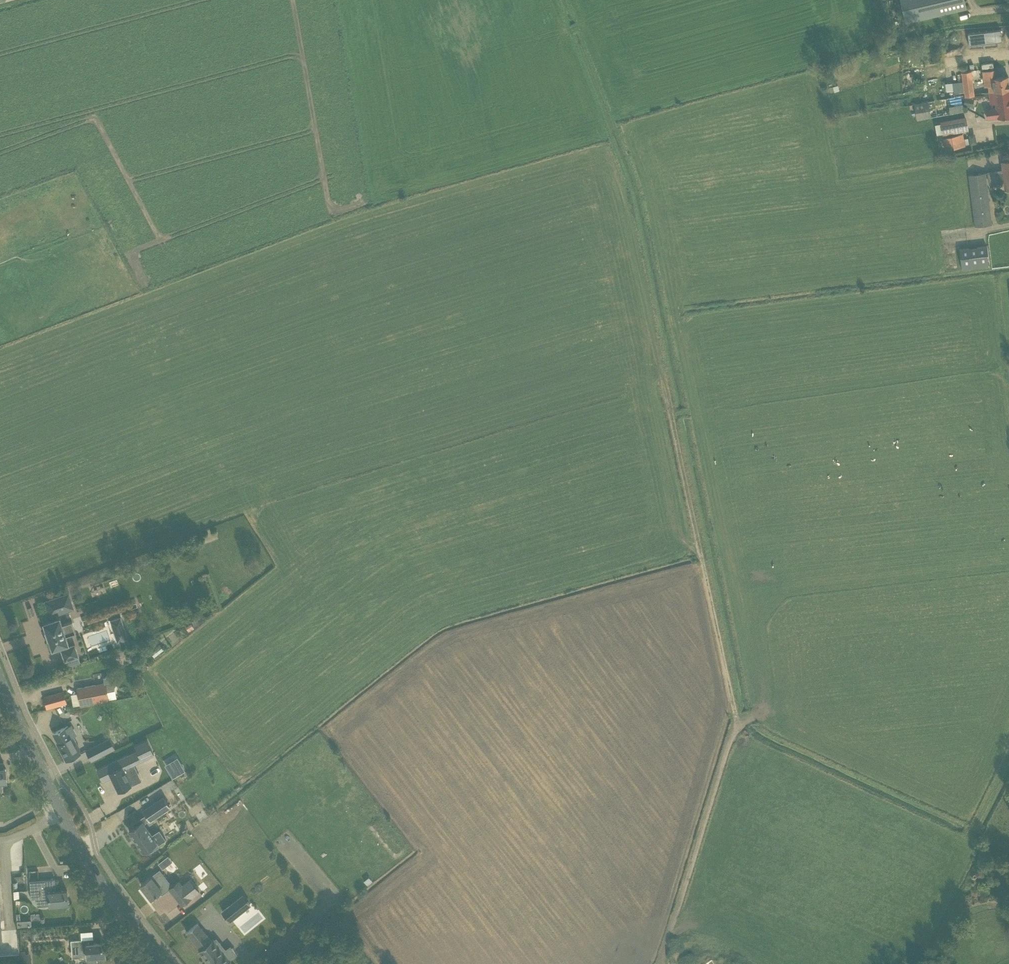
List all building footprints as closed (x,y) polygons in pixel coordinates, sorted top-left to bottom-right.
[(905,22),(956,10),(966,7),(964,0),(900,0),(905,22)] [(1000,29),(967,33),(969,45),(1002,41),(1000,29)] [(983,71),(982,71),(984,87),(987,86),(988,91),(1008,88),(1008,84),(1008,76),(995,77),(994,70),(983,71)] [(975,94),(972,71),(961,72),(964,96),(975,94)] [(995,103),(996,106),(985,107),(987,119),(1008,116),(1008,88),(988,91),(990,103),(995,103)] [(917,120),(964,111),(961,94),(914,103),(917,120)] [(973,98),(964,97),(963,104),(972,106),(973,98)] [(937,134),(942,133),(942,134),(967,129),(964,117),(940,122),(940,123),(935,124),(937,134)] [(945,150),(965,146),(962,133),(943,137),(945,150)] [(1005,182),(1006,189),(1008,188),(1008,161),(1003,162),(1004,169),(987,172),(988,184),(1005,182)] [(974,225),(992,223),(986,172),(969,174),(974,225)] [(987,246),(960,249),(962,268),(989,265),(987,246)] [(46,629),(45,630),(48,638),(49,638),(52,648),(68,643),(66,636),(76,632),(72,621),(62,624),(60,617),(58,617),(56,614),(64,611),(61,604),(72,601),(69,593),(45,601),(48,610),(50,610),(53,619),(44,622),(46,629)] [(117,642),(128,638),(121,616),(110,619),(117,642)] [(74,644),(61,649),(65,661),(78,656),(74,644)] [(114,689),(111,675),(103,677),(104,683),(78,689),(81,704),(91,702),(108,699),(106,691),(114,689)] [(47,708),(66,703),(63,691),(44,696),(47,708)] [(81,752),(75,742),(76,741),(73,735),(76,734),(70,724),(68,726),(67,725),(53,733),(58,743),(57,744),(66,760),(81,752)] [(115,748),(110,738),(95,746),(100,755),(115,748)] [(141,760),(154,754),(147,740),(134,746),(137,751),(141,760)] [(137,751),(129,754),(134,764),(141,760),(137,751)] [(97,770),(102,782),(111,777),(118,791),(132,785),(128,778),(135,774),(131,765),(134,764),(129,754),(97,770)] [(179,761),(168,767),(173,776),(184,770),(179,761)] [(142,780),(134,764),(131,765),(135,774),(128,778),(132,785),(142,780)] [(170,807),(163,797),(143,810),(146,814),(132,823),(134,827),(129,830),(143,852),(148,848),(151,852),(159,846),(153,835),(144,823),(149,819),(150,820),(170,807)] [(153,835),(159,846),(166,841),(160,831),(153,835)] [(173,862),(169,857),(159,864),(163,870),(173,862)] [(151,876),(151,877),(141,884),(151,898),(160,891),(162,894),(172,886),(160,870),(151,876)] [(55,878),(30,880),(30,888),(31,899),(37,899),(48,898),(48,905),(58,904),(68,903),(67,890),(56,891),(55,886),(55,878)] [(190,879),(172,893),(182,905),(199,891),(190,879)] [(244,895),(223,912),(230,920),(250,903),(244,895)] [(198,922),(186,932),(200,949),(199,950),(210,963),(226,963),(230,960),(223,952),(226,950),(219,942),(217,944),(213,939),(212,940),(198,922)] [(83,939),(70,941),(72,954),(80,953),(80,957),(86,957),(87,963),(96,962),(96,956),(106,956),(105,942),(93,943),(93,938),(83,939)] [(230,947),(226,950),(223,952),(230,960),(237,955),(230,947)]
